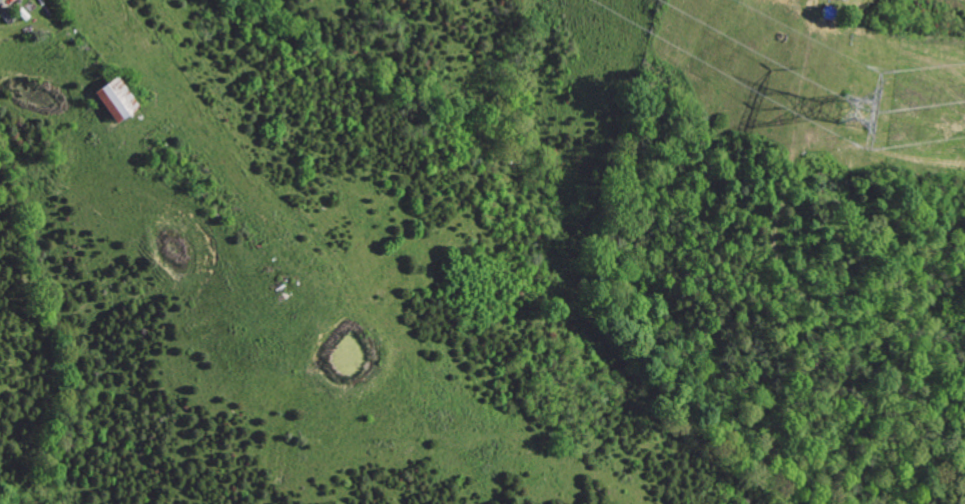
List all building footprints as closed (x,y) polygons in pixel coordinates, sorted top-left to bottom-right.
[(134,109),(115,76),(91,90),(109,122),(134,109)]
